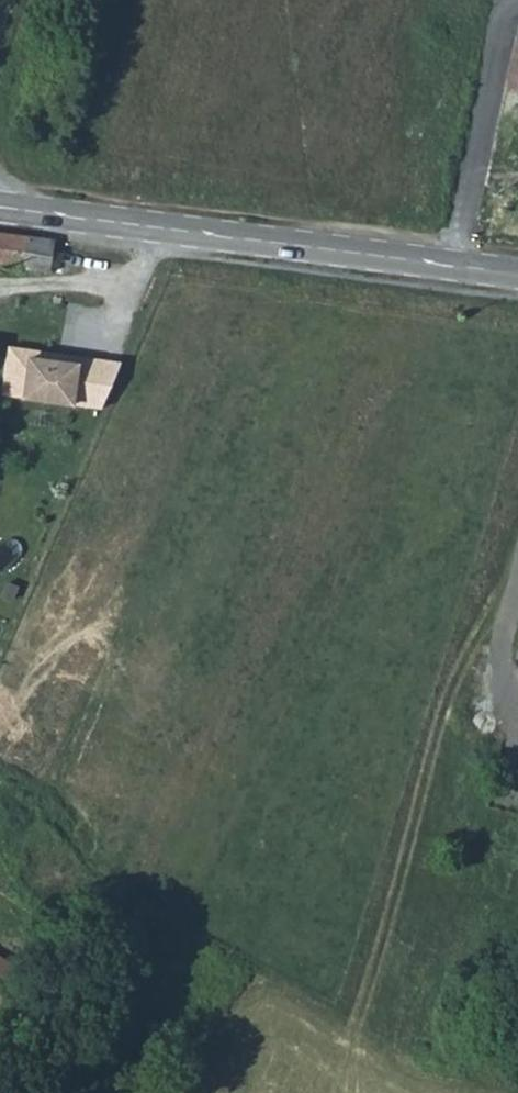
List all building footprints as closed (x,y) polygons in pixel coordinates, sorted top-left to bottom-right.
[(21,270),(25,237),(0,233),(0,267),(21,270)] [(48,273),(49,273),(54,241),(25,237),(21,270),(48,273)] [(66,354),(7,346),(0,396),(98,408),(119,363),(85,359),(84,367),(65,364),(66,354)]
